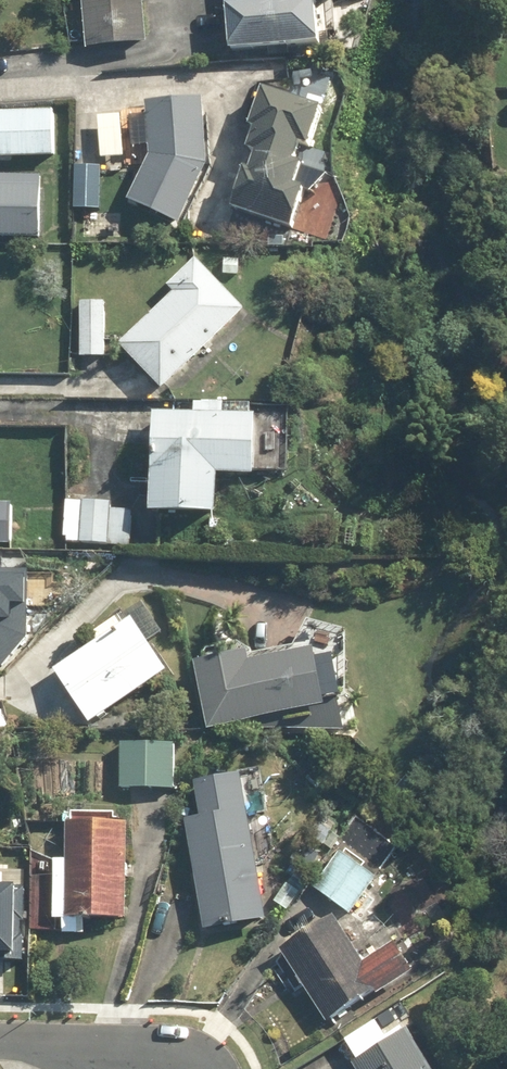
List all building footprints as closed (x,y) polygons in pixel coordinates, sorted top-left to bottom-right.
[(86,49),(150,44),(147,0),(82,0),(86,49)] [(246,6),(227,9),(232,54),(324,43),(319,3),(335,1),(335,0),(245,0),(246,6)] [(325,104),(263,87),(252,124),(260,126),(254,151),(259,153),(251,181),(242,178),(233,210),(297,228),(308,188),(296,184),(302,163),(295,161),(299,146),(312,149),(325,104)] [(146,103),(149,158),(128,199),(177,225),(208,165),(204,99),(146,103)] [(0,113),(0,159),(57,157),(56,112),(0,113)] [(126,157),(121,116),(99,118),(104,160),(126,157)] [(42,179),(0,177),(0,237),(39,239),(42,179)] [(67,180),(66,204),(100,206),(101,181),(67,180)] [(164,391),(247,312),(197,259),(165,289),(170,295),(119,344),(164,391)] [(106,355),(108,304),(84,303),(82,353),(106,355)] [(291,418),(155,412),(150,513),(219,516),(221,474),(252,475),(252,470),(288,471),(291,418)] [(113,509),(113,504),(65,501),(63,541),(131,546),(133,511),(113,509)] [(0,504),(0,546),(11,547),(13,505),(0,504)] [(5,664),(29,635),(31,566),(0,565),(0,664),(5,664)] [(94,721),(170,673),(153,647),(166,639),(139,596),(95,624),(104,639),(60,667),(94,721)] [(209,731),(345,734),(351,631),(312,621),(294,658),(252,664),(250,653),(198,661),(209,731)] [(176,744),(122,743),(121,788),(174,790),(176,744)] [(250,809),(186,818),(201,934),(266,925),(250,809)] [(129,922),(130,825),(67,824),(67,861),(40,861),(39,932),(85,933),(85,921),(129,922)] [(377,877),(336,849),(310,886),(361,921),(378,896),(368,890),(377,877)] [(303,893),(279,875),(265,895),(289,912),(303,893)] [(19,947),(21,880),(0,879),(0,947),(19,947)] [(333,918),(281,952),(330,1028),(416,973),(398,945),(365,967),(333,918)] [(345,1039),(359,1062),(353,1066),(355,1068),(433,1068),(408,1030),(387,1043),(373,1021),(345,1039)]
